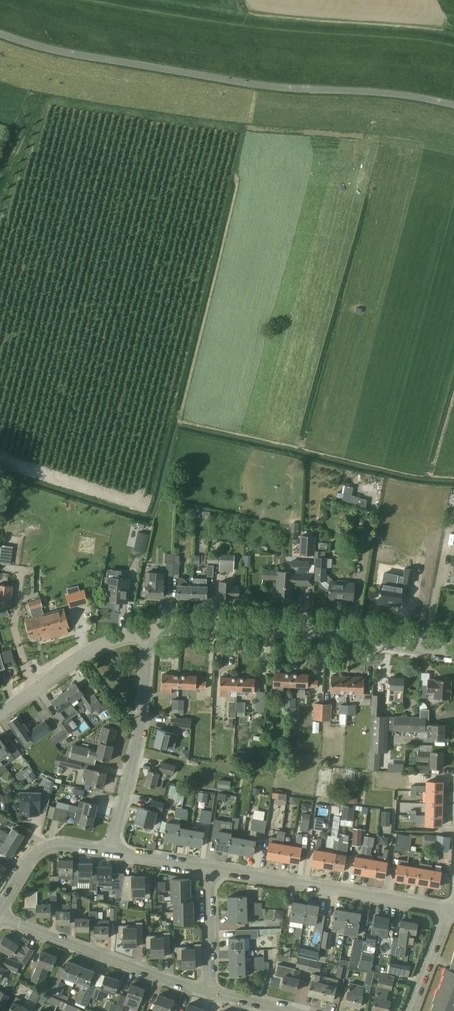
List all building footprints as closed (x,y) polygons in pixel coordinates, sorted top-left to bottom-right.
[(359,500),(357,508),(365,510),(367,501),(359,500)] [(298,538),(299,523),(292,523),(291,537),(298,538)] [(145,552),(149,534),(139,532),(138,532),(134,550),(145,552)] [(301,550),(300,554),(314,555),(315,537),(302,536),(301,550)] [(329,600),(338,600),(338,598),(353,599),(354,583),(332,582),(332,581),(331,580),(331,579),(330,578),(329,577),(328,576),(327,575),(326,575),(326,559),(322,559),(322,552),(316,552),(315,581),(317,581),(319,583),(320,584),(321,585),(323,587),(325,589),(326,589),(328,590),(330,591),(329,600)] [(204,555),(195,554),(195,565),(204,565),(204,555)] [(207,555),(206,563),(217,564),(218,556),(207,555)] [(233,556),(219,555),(219,564),(232,565),(233,556)] [(263,569),(262,578),(277,579),(277,595),(293,596),(294,584),(314,585),(315,574),(308,573),(309,561),(293,560),(292,569),(293,569),(293,571),(278,571),(278,570),(263,569)] [(413,583),(416,563),(406,561),(404,581),(413,583)] [(148,584),(148,596),(164,597),(164,585),(162,585),(162,573),(151,573),(151,584),(148,584)] [(106,587),(108,587),(107,601),(127,602),(129,579),(106,577),(106,587)] [(177,597),(192,598),(192,586),(187,586),(187,584),(186,582),(185,580),(184,579),(182,578),(181,578),(179,578),(179,577),(178,577),(178,585),(177,597)] [(192,586),(192,598),(207,599),(207,586),(207,578),(193,578),(193,586),(192,586)] [(233,582),(220,582),(219,599),(233,599),(233,597),(239,597),(239,587),(233,587),(233,582)] [(11,609),(14,586),(0,584),(0,607),(11,609)] [(379,602),(388,604),(389,602),(401,604),(404,586),(395,585),(395,587),(382,585),(381,592),(380,592),(379,594),(380,594),(379,602)] [(66,594),(70,608),(88,603),(85,589),(66,594)] [(42,606),(40,599),(33,601),(37,616),(40,615),(42,623),(47,622),(51,638),(69,633),(68,628),(70,627),(65,608),(44,614),(42,606)] [(33,601),(28,602),(33,617),(26,619),(31,638),(41,635),(43,640),(51,638),(47,622),(42,623),(40,615),(37,616),(33,601)] [(291,673),(274,673),(273,691),(283,692),(284,686),(291,686),(291,673)] [(291,673),(291,686),(308,687),(308,686),(318,687),(318,680),(308,680),(309,674),(291,673)] [(179,688),(180,675),(162,674),(161,693),(172,693),(172,687),(179,688)] [(197,676),(180,675),(179,688),(197,688),(206,688),(207,682),(197,681),(197,676)] [(331,675),(330,693),(347,694),(348,676),(331,675)] [(348,676),(347,694),(356,694),(364,695),(364,692),(365,677),(348,676)] [(221,677),(220,695),(230,696),(230,690),(237,690),(238,678),(221,677)] [(238,678),(237,690),(238,690),(238,695),(245,696),(246,691),(257,691),(259,691),(260,680),(255,680),(255,679),(238,678)] [(390,689),(389,701),(403,702),(403,690),(404,690),(404,678),(390,678),(389,689),(390,689)] [(428,680),(428,685),(421,685),(421,698),(428,698),(428,692),(435,693),(434,698),(450,699),(451,680),(449,680),(448,678),(444,678),(443,680),(435,679),(435,680),(428,680)] [(76,684),(64,692),(71,702),(77,709),(84,704),(92,714),(102,706),(94,694),(91,697),(86,691),(83,693),(76,684)] [(59,696),(52,701),(59,710),(57,713),(63,721),(66,719),(69,723),(73,720),(71,718),(79,712),(77,709),(71,702),(64,692),(64,693),(63,691),(58,695),(59,696)] [(119,703),(115,696),(112,693),(111,694),(110,695),(108,696),(115,706),(117,704),(118,703),(119,703)] [(371,715),(382,716),(382,695),(372,694),(371,715)] [(170,711),(170,716),(178,716),(178,715),(178,709),(178,700),(173,699),(172,709),(173,709),(172,711),(170,711)] [(237,702),(236,712),(237,712),(245,712),(246,703),(237,702)] [(323,720),(323,704),(315,703),(314,719),(323,720)] [(323,720),(330,720),(332,704),(323,704),(323,720)] [(346,705),(346,714),(355,715),(355,704),(352,704),(352,705),(346,705)] [(382,716),(371,715),(371,727),(370,752),(387,752),(388,730),(393,730),(428,731),(428,735),(426,735),(426,739),(444,740),(445,725),(429,725),(429,717),(419,717),(394,716),(394,717),(388,716),(382,716)] [(19,716),(9,723),(26,748),(52,729),(46,720),(30,732),(19,716)] [(170,718),(169,725),(180,726),(180,728),(190,729),(191,718),(181,717),(180,719),(170,718)] [(62,730),(51,738),(56,744),(74,730),(69,723),(66,719),(63,721),(58,725),(62,730)] [(60,756),(83,761),(83,760),(95,763),(96,758),(109,761),(113,746),(112,745),(116,730),(103,727),(99,742),(100,742),(98,750),(73,744),(71,752),(65,750),(63,756),(60,756)] [(159,729),(155,745),(161,747),(167,748),(174,750),(178,735),(171,733),(159,729)] [(3,764),(3,763),(5,766),(14,758),(21,754),(12,742),(6,746),(4,743),(0,738),(0,759),(3,764)] [(418,751),(418,760),(429,760),(428,765),(428,766),(429,766),(430,766),(430,768),(443,768),(444,751),(431,751),(431,752),(418,751)] [(60,756),(57,755),(55,762),(81,769),(83,761),(60,756)] [(145,785),(156,788),(162,789),(164,779),(166,779),(168,773),(173,774),(175,765),(161,762),(159,773),(149,770),(145,785)] [(417,765),(416,773),(429,773),(429,766),(428,766),(428,765),(417,765)] [(93,770),(85,768),(83,775),(87,776),(85,783),(90,784),(102,787),(106,773),(93,770)] [(21,792),(20,813),(32,813),(31,816),(37,816),(37,813),(40,814),(40,811),(40,797),(50,798),(54,782),(47,777),(46,780),(43,792),(40,792),(21,792)] [(231,780),(219,779),(218,787),(230,788),(231,780)] [(405,785),(404,790),(408,791),(411,791),(411,792),(421,792),(421,791),(427,792),(442,793),(443,782),(427,781),(427,786),(417,786),(405,785)] [(177,800),(176,806),(182,807),(186,788),(171,785),(168,798),(177,800)] [(85,790),(74,788),(73,793),(83,796),(85,790)] [(206,808),(209,793),(200,791),(198,806),(206,808)] [(442,793),(427,792),(427,803),(442,804),(442,793)] [(77,813),(95,817),(98,805),(80,800),(78,807),(70,805),(70,804),(58,801),(56,807),(77,812),(77,813)] [(136,822),(153,826),(155,816),(160,817),(161,810),(162,811),(164,803),(152,800),(149,810),(139,807),(136,822)] [(426,814),(442,814),(442,804),(427,803),(426,814)] [(344,805),(341,824),(353,826),(356,807),(344,805)] [(95,817),(77,813),(77,812),(56,807),(50,806),(47,817),(53,819),(65,822),(67,815),(75,817),(74,824),(92,828),(95,817)] [(167,825),(164,840),(177,842),(179,827),(180,818),(181,818),(182,811),(182,808),(176,807),(175,816),(173,826),(167,825)] [(202,809),(199,822),(211,823),(213,811),(202,809)] [(381,825),(389,825),(390,811),(382,811),(381,825)] [(5,825),(9,819),(0,813),(0,822),(5,825)] [(335,814),(333,830),(339,831),(341,815),(335,814)] [(426,814),(426,825),(441,826),(442,814),(426,814)] [(231,832),(237,832),(240,818),(234,817),(231,832)] [(314,829),(322,830),(324,818),(316,817),(314,829)] [(214,819),(211,840),(217,840),(215,849),(228,851),(231,836),(232,832),(219,830),(220,820),(214,819)] [(310,820),(303,819),(300,830),(308,831),(310,820)] [(199,830),(192,829),(189,844),(202,846),(204,831),(205,827),(200,826),(199,830)] [(189,844),(192,829),(179,827),(177,842),(189,844)] [(24,835),(13,828),(10,834),(0,829),(0,835),(7,839),(18,845),(24,835)] [(353,841),(361,841),(362,828),(353,828),(353,841)] [(278,859),(282,831),(278,830),(276,837),(271,836),(267,857),(269,858),(270,860),(273,860),(275,859),(278,859)] [(288,861),(291,845),(284,844),(286,831),(282,831),(278,859),(288,861)] [(249,839),(243,838),(241,853),(254,855),(256,840),(257,834),(250,833),(249,839)] [(296,846),(291,845),(288,861),(299,863),(301,847),(300,847),(303,834),(298,834),(296,846)] [(396,844),(395,850),(400,851),(402,848),(410,849),(413,834),(412,834),(410,834),(410,836),(400,834),(398,834),(397,844),(396,844)] [(7,839),(0,835),(0,850),(1,849),(11,856),(18,845),(7,839)] [(432,841),(432,845),(431,848),(436,849),(437,836),(425,835),(424,840),(432,841)] [(437,835),(436,850),(449,852),(451,837),(437,835)] [(241,853),(243,838),(231,836),(228,851),(241,853)] [(325,852),(323,867),(333,869),(336,853),(338,841),(335,841),(333,840),(333,838),(331,837),(331,836),(328,836),(327,839),(325,852)] [(323,867),(325,852),(321,851),(321,846),(322,838),(318,837),(315,850),(312,865),(323,867)] [(333,869),(344,870),(346,855),(338,854),(340,842),(338,841),(336,853),(333,869)] [(355,856),(353,872),(363,874),(366,858),(367,846),(363,845),(361,857),(355,856)] [(366,858),(363,874),(374,876),(376,860),(372,859),(372,855),(370,855),(372,847),(367,846),(366,858)] [(376,860),(374,876),(377,876),(378,879),(382,879),(383,877),(385,878),(387,862),(386,862),(389,849),(384,848),(383,856),(378,855),(377,860),(376,860)] [(78,875),(79,865),(73,865),(73,860),(59,859),(59,872),(73,872),(72,885),(78,886),(79,882),(78,875)] [(398,864),(395,879),(397,880),(397,882),(401,883),(403,881),(406,881),(409,866),(408,866),(409,861),(401,860),(398,859),(398,864)] [(79,865),(78,875),(79,882),(90,882),(89,890),(97,890),(98,885),(98,878),(98,869),(93,869),(93,866),(93,863),(79,863),(79,865)] [(430,870),(431,870),(432,865),(420,863),(419,868),(417,883),(428,885),(430,870)] [(98,869),(98,878),(98,885),(101,885),(112,886),(112,890),(116,890),(116,897),(117,897),(121,897),(123,887),(123,886),(118,886),(118,874),(113,874),(113,867),(98,866),(98,869)] [(417,883),(419,868),(409,866),(406,881),(417,883)] [(441,872),(431,870),(430,870),(428,885),(439,887),(441,872)] [(50,889),(58,890),(59,876),(51,875),(50,889)] [(124,888),(121,900),(133,900),(133,897),(150,897),(150,884),(145,884),(145,876),(132,876),(132,877),(133,887),(123,887),(123,888),(124,888)] [(172,890),(190,890),(190,879),(172,879),(172,890)] [(51,904),(37,904),(37,890),(25,890),(25,903),(31,903),(31,907),(37,907),(37,916),(51,916),(51,904)] [(172,901),(174,901),(190,901),(190,900),(190,890),(172,890),(172,901)] [(51,904),(51,916),(56,916),(56,923),(70,923),(70,921),(70,911),(62,911),(56,911),(57,896),(51,896),(51,904)] [(229,909),(247,909),(246,896),(228,897),(229,909)] [(190,900),(190,901),(174,901),(174,912),(193,911),(192,900),(190,900)] [(306,903),(294,901),(291,919),(303,922),(306,903)] [(75,922),(75,930),(89,931),(89,929),(90,918),(89,918),(76,918),(76,915),(77,915),(77,903),(71,903),(70,921),(75,922)] [(306,903),(303,922),(315,924),(314,931),(322,933),(325,915),(317,914),(319,906),(306,903)] [(344,932),(348,911),(336,908),(333,923),(345,925),(344,932)] [(229,909),(229,922),(247,922),(247,909),(229,909)] [(90,918),(89,929),(95,928),(95,937),(109,938),(109,925),(109,920),(96,920),(97,910),(90,910),(89,918),(90,918)] [(344,932),(351,934),(352,927),(358,928),(361,913),(360,913),(359,911),(355,910),(354,912),(348,911),(344,932)] [(193,911),(174,912),(175,923),(193,923),(193,911)] [(367,933),(366,941),(375,943),(377,936),(380,936),(386,937),(388,929),(390,918),(375,915),(373,926),(372,934),(367,933)] [(393,937),(390,955),(405,957),(407,947),(407,945),(408,940),(414,941),(415,934),(416,934),(418,923),(415,922),(415,921),(412,920),(411,921),(401,920),(399,931),(400,931),(399,938),(393,937)] [(118,926),(119,938),(124,938),(124,946),(137,946),(137,945),(137,935),(143,935),(143,922),(136,922),(136,925),(118,926)] [(230,951),(244,950),(250,950),(249,938),(258,938),(258,935),(280,934),(280,929),(236,930),(236,938),(229,938),(230,951)] [(331,947),(333,931),(325,930),(322,946),(331,947)] [(146,936),(146,948),(151,948),(151,956),(165,956),(165,955),(164,955),(164,945),(170,945),(170,932),(164,932),(164,935),(146,936)] [(0,943),(0,948),(11,955),(13,952),(20,956),(19,958),(18,961),(25,964),(33,950),(27,946),(25,949),(18,945),(18,944),(5,936),(0,943)] [(177,947),(177,959),(182,959),(183,967),(196,967),(195,967),(195,956),(201,956),(201,944),(195,944),(195,947),(177,947)] [(349,963),(349,967),(359,969),(359,968),(362,952),(363,948),(352,946),(349,963)] [(255,949),(256,969),(270,969),(269,960),(265,960),(265,949),(255,949)] [(244,950),(230,951),(230,963),(245,963),(245,962),(245,956),(244,950)] [(312,950),(310,959),(317,961),(319,952),(312,950)] [(37,963),(38,964),(32,979),(43,983),(49,967),(52,969),(56,956),(42,951),(37,963)] [(362,952),(359,968),(368,970),(371,971),(375,955),(374,954),(362,952)] [(452,961),(449,969),(445,968),(443,974),(444,975),(439,989),(437,989),(433,1002),(434,1002),(431,1009),(431,1010),(453,1010),(453,952),(452,961)] [(8,957),(5,964),(4,967),(0,964),(0,983),(9,969),(17,972),(19,967),(24,968),(25,964),(18,961),(8,957)] [(296,967),(295,968),(296,968),(308,971),(310,959),(298,957),(296,967)] [(310,959),(308,971),(320,973),(322,962),(319,961),(317,961),(310,959)] [(75,980),(81,966),(68,961),(62,975),(63,975),(60,981),(55,979),(50,991),(61,995),(65,983),(64,983),(67,977),(75,980)] [(245,976),(245,963),(230,963),(230,976),(245,976)] [(390,963),(388,973),(401,975),(403,965),(390,963)] [(281,987),(296,991),(299,979),(297,978),(300,969),(296,968),(295,968),(278,964),(275,975),(284,977),(281,987)] [(339,965),(336,977),(344,979),(347,967),(339,965)] [(94,971),(81,966),(75,980),(82,983),(80,989),(80,990),(76,1001),(86,1005),(91,993),(86,991),(88,985),(94,971)] [(368,970),(364,984),(371,986),(373,977),(375,972),(374,972),(368,970)] [(372,1010),(374,1010),(388,1010),(391,1000),(385,999),(388,988),(391,989),(393,981),(394,976),(381,973),(375,972),(373,977),(379,978),(379,981),(372,1010)] [(311,980),(308,993),(320,997),(323,983),(318,982),(320,974),(313,973),(311,980)] [(115,993),(120,980),(105,975),(101,988),(95,985),(91,996),(102,1000),(106,990),(115,993)] [(320,997),(333,1000),(338,980),(325,976),(324,983),(323,983),(320,997)] [(345,1003),(347,1004),(346,1005),(352,1007),(352,1005),(360,1007),(363,995),(362,995),(364,986),(350,983),(349,987),(348,990),(349,990),(345,1003)] [(115,1010),(121,1010),(123,1008),(128,1010),(130,1005),(130,1004),(138,1006),(137,1008),(140,1001),(144,989),(131,984),(126,996),(121,994),(120,995),(117,1005),(115,1010)] [(34,988),(28,999),(36,1003),(42,992),(34,988)] [(2,1009),(10,996),(0,990),(0,1007),(2,1009)] [(46,1000),(57,1005),(59,1000),(49,995),(46,1000)] [(174,1000),(159,995),(154,1008),(153,1010),(170,1010),(174,1000)] [(27,1009),(21,1005),(23,1000),(17,997),(14,1001),(9,1010),(26,1010),(27,1009)] [(71,1005),(59,1000),(57,1005),(68,1010),(71,1005)]
